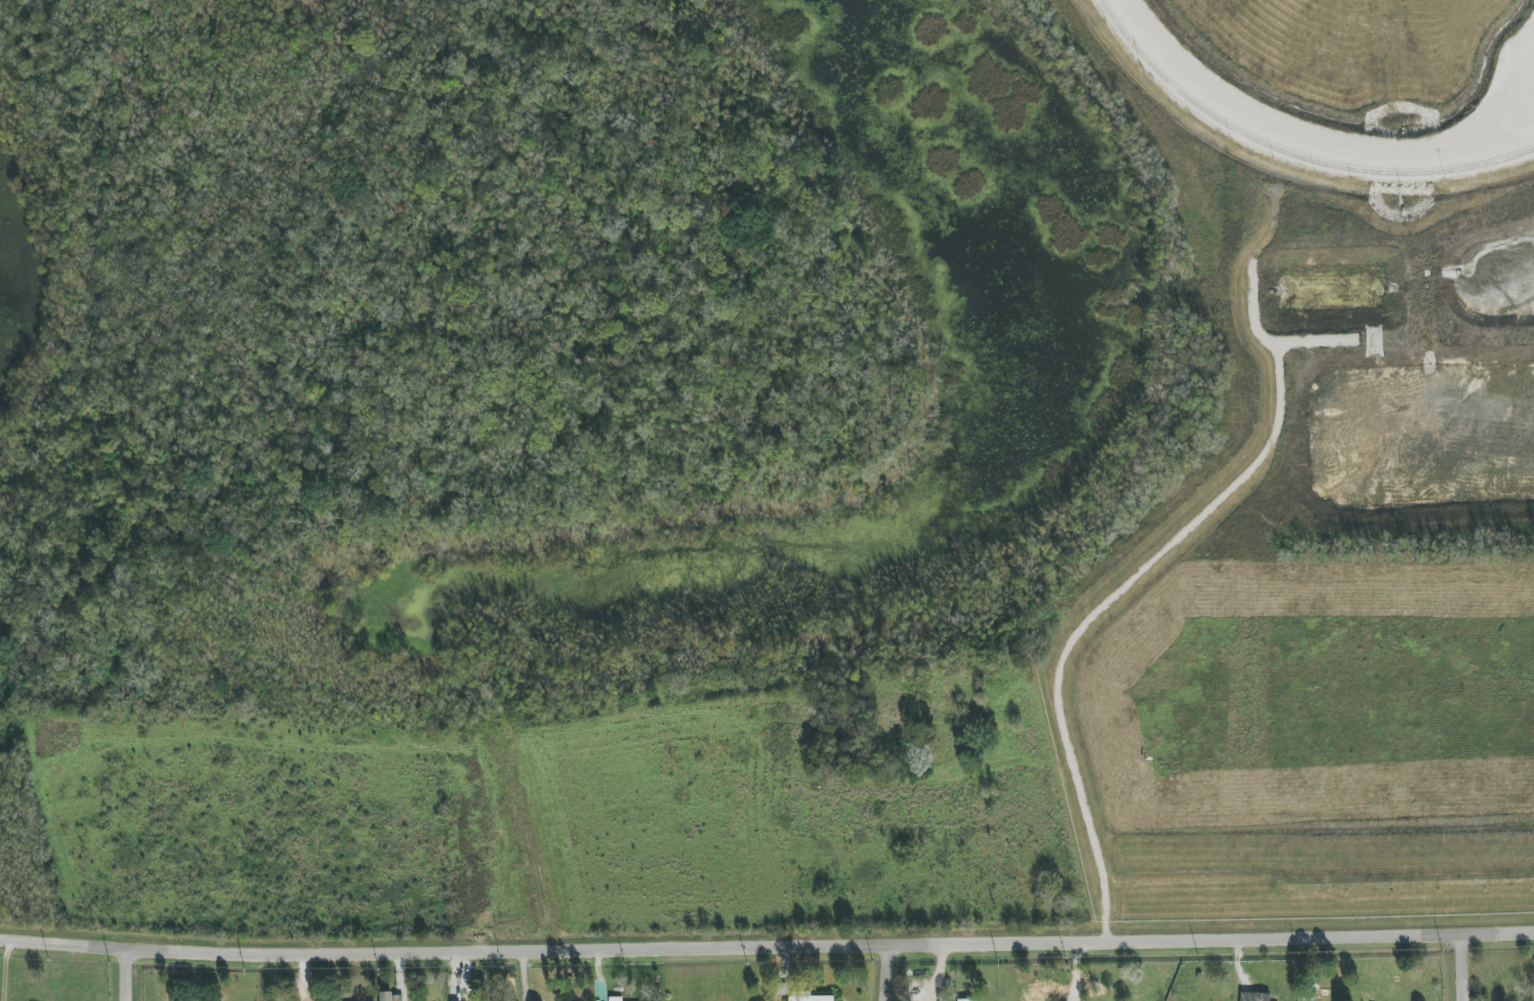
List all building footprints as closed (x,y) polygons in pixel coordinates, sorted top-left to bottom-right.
[(834,996),(809,996),(809,991),(789,991),(789,1000),(833,1000),(834,996)] [(1271,993),(1239,993),(1239,1000),(1271,1000),(1271,993)]
